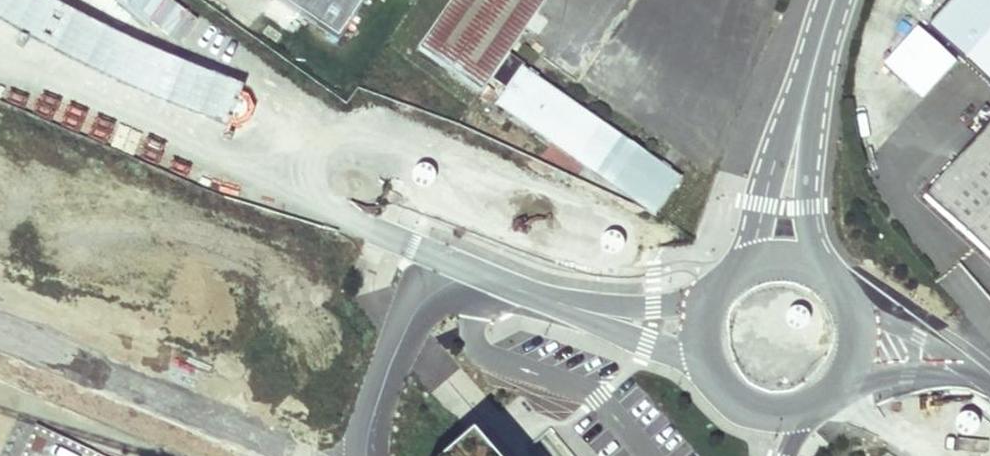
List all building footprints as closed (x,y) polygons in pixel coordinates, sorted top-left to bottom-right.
[(340,32),(362,0),(291,0),(340,32)] [(516,72),(500,62),(543,0),(449,0),(419,43),(484,88),(490,78),(505,88),(516,72)] [(922,19),(989,82),(989,0),(940,0),(922,19)] [(521,64),(516,72),(505,88),(494,103),(655,213),(682,174),(521,64)] [(918,193),(989,259),(989,116),(918,193)] [(449,455),(487,455),(471,437),(449,455)]
